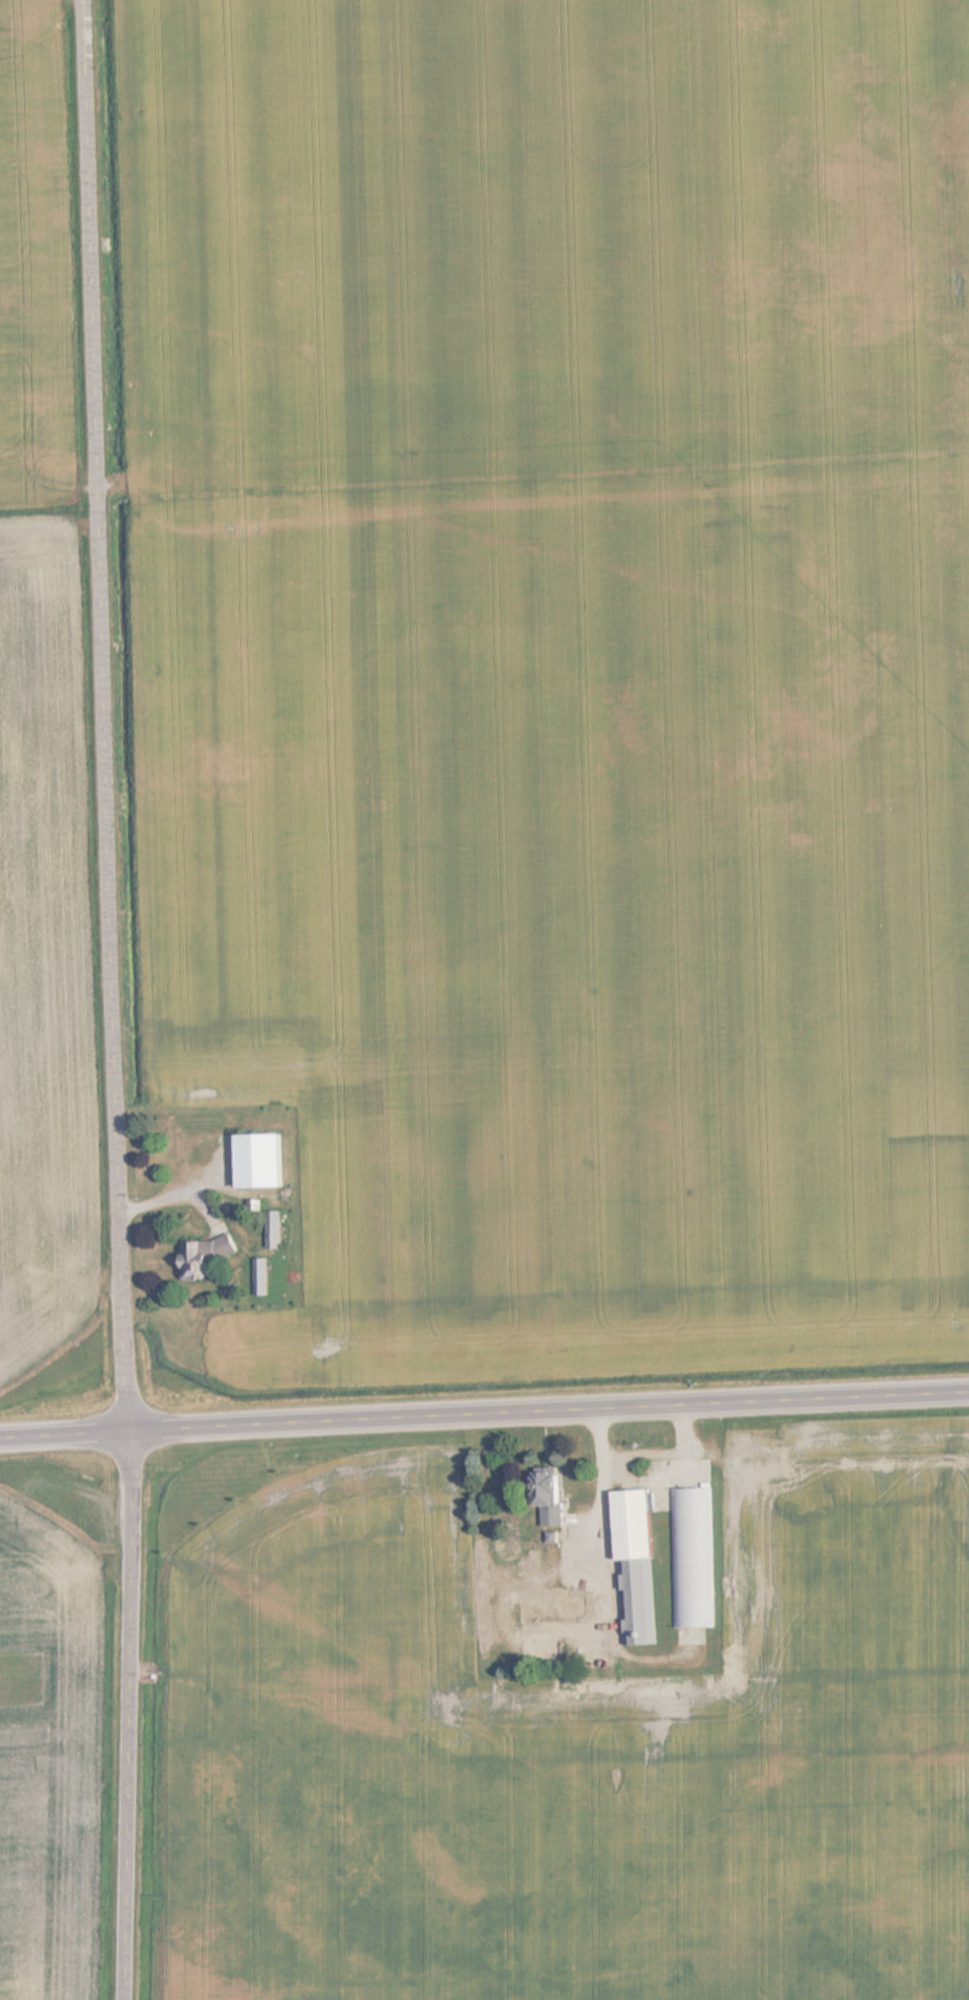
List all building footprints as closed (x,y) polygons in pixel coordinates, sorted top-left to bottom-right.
[(251,1215),(261,1215),(261,1203),(251,1202),(251,1215)] [(269,1249),(284,1249),(284,1211),(269,1211),(269,1249)] [(239,1256),(238,1239),(185,1240),(187,1279),(215,1278),(215,1257),(239,1256)] [(270,1295),(270,1258),(256,1258),(256,1295),(270,1295)] [(540,1469),(543,1526),(568,1525),(566,1468),(540,1469)] [(713,1487),(672,1487),(673,1628),(714,1627),(713,1487)] [(655,1488),(617,1490),(625,1646),(656,1644),(652,1558),(658,1558),(655,1488)]
